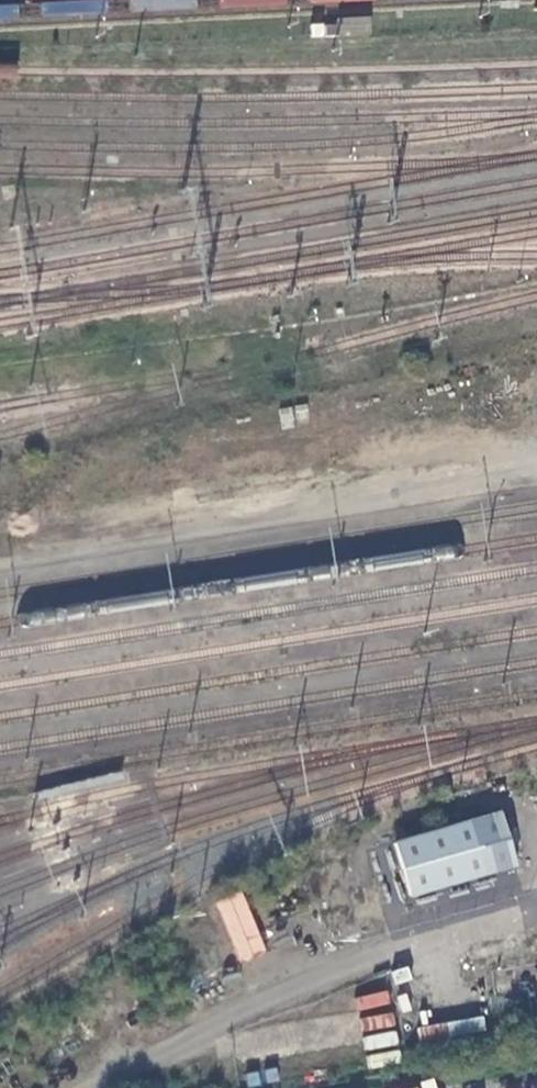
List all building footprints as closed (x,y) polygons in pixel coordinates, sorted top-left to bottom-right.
[(503,812),(391,844),(405,897),(515,865),(503,812)]
